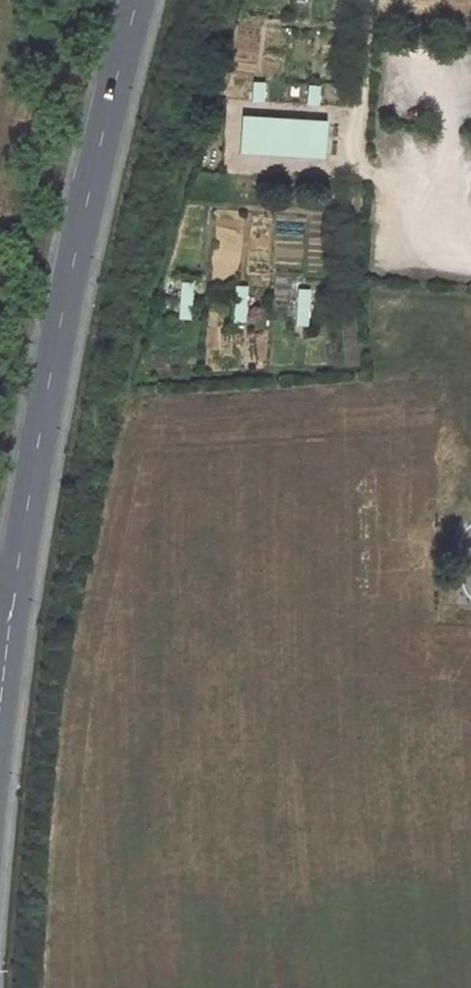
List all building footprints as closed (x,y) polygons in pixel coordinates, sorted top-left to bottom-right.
[(324,156),(325,116),(239,115),(238,155),(324,156)]
